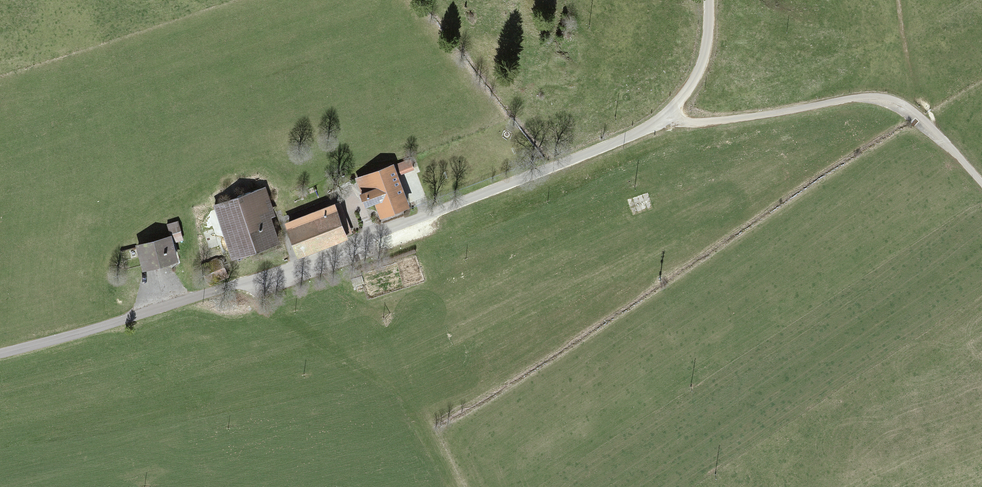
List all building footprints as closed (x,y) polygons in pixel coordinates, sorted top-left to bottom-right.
[(410,158),(354,178),(365,208),(375,204),(380,219),(411,209),(399,176),(415,170),(410,158)] [(266,187),(213,205),(232,261),(280,244),(271,219),(276,217),(266,187)] [(335,205),(284,224),(298,259),(348,240),(335,205)] [(170,236),(136,246),(143,272),(178,262),(173,243),(183,240),(178,221),(166,224),(170,236)]
